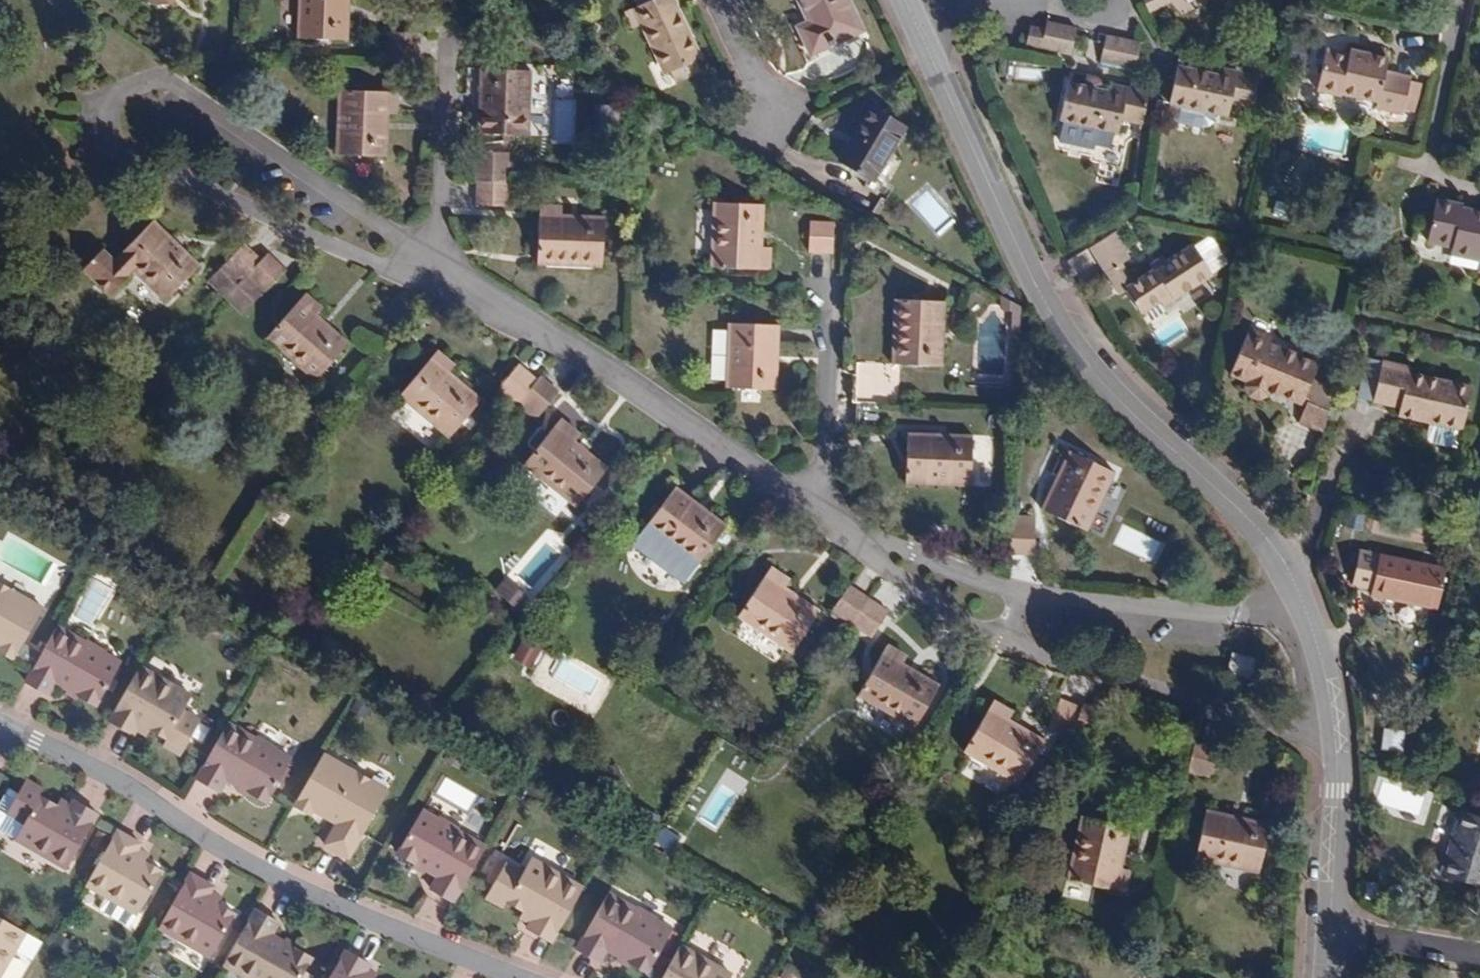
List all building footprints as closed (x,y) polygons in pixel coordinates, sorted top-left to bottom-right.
[(347,0),(300,0),(299,37),(346,38),(347,0)] [(678,6),(676,6),(673,0),(636,0),(638,5),(636,7),(644,23),(642,24),(664,71),(669,69),(674,81),(701,70),(696,58),(700,56),(678,6)] [(847,0),(800,0),(810,21),(799,26),(811,53),(861,30),(847,0)] [(1147,12),(1148,12),(1170,2),(1169,0),(1142,0),(1147,12)] [(644,23),(636,7),(622,13),(631,28),(642,24),(644,23)] [(1070,55),(1076,29),(1046,23),(1044,30),(1040,48),(1046,50),(1070,55)] [(1040,48),(1044,30),(1029,27),(1025,45),(1040,48)] [(1132,41),(1105,36),(1100,61),(1127,67),(1134,69),(1140,43),(1132,41)] [(1045,58),(1046,50),(1040,48),(1025,45),(1023,53),(1045,58)] [(1410,82),(1411,78),(1384,71),(1387,60),(1350,51),(1349,55),(1325,50),(1316,91),(1339,97),(1341,94),(1377,103),(1376,107),(1402,114),(1402,110),(1410,82)] [(527,134),(529,70),(482,67),(480,132),(527,134)] [(1251,107),(1256,85),(1221,77),(1176,67),(1169,103),(1176,105),(1174,116),(1177,120),(1184,124),(1204,129),(1219,124),(1221,115),(1227,116),(1230,103),(1251,107)] [(1256,85),(1257,77),(1223,69),(1221,77),(1256,85)] [(386,156),(388,113),(396,113),(398,79),(383,78),(383,90),(341,89),(339,154),(386,156)] [(1414,113),(1421,84),(1410,82),(1402,110),(1414,113)] [(1141,124),(1147,94),(1127,88),(1125,97),(1112,94),(1066,84),(1059,120),(1117,132),(1120,120),(1141,124)] [(1125,97),(1127,88),(1114,85),(1112,94),(1125,97)] [(1160,118),(1163,103),(1156,101),(1153,116),(1160,118)] [(873,180),(905,126),(871,105),(838,159),(873,180)] [(506,181),(507,151),(477,149),(476,180),(477,180),(506,181)] [(507,205),(508,181),(506,181),(477,180),(476,204),(507,205)] [(760,246),(762,203),(715,200),(712,265),(768,269),(769,246),(760,246)] [(1460,209),(1461,206),(1435,201),(1427,243),(1450,248),(1450,254),(1477,260),(1479,256),(1479,257),(1479,213),(1460,209)] [(602,263),(604,217),(561,215),(561,206),(540,205),(538,260),(602,263)] [(199,266),(152,220),(114,259),(103,249),(83,268),(110,296),(136,270),(166,299),(199,266)] [(832,251),(834,221),(809,220),(808,250),(832,251)] [(1172,301),(1210,275),(1191,246),(1165,263),(1154,270),(1134,283),(1120,263),(1128,258),(1124,252),(1129,249),(1117,230),(1087,249),(1117,294),(1124,290),(1139,313),(1159,301),(1168,295),(1172,301)] [(247,274),(262,259),(244,243),(223,264),(241,281),(247,274)] [(264,290),(286,268),(269,252),(262,259),(247,274),(264,290)] [(1154,270),(1165,263),(1161,257),(1150,264),(1154,270)] [(264,290),(247,274),(241,281),(226,295),(243,311),(264,290)] [(347,343),(316,315),(321,309),(305,293),(267,335),(316,378),(347,343)] [(1019,312),(1019,303),(1001,294),(1001,307),(1013,307),(1012,312),(1019,312)] [(1163,307),(1172,301),(1168,295),(1159,301),(1163,307)] [(940,364),(943,300),(896,298),(894,363),(940,364)] [(774,389),(778,324),(731,322),(728,387),(774,389)] [(1272,337),(1249,328),(1246,335),(1269,345),(1272,337)] [(1310,380),(1316,365),(1269,345),(1246,335),(1229,374),(1244,381),(1242,386),(1247,397),(1257,401),(1267,397),(1269,392),(1300,405),(1303,397),(1310,380)] [(481,399),(448,372),(454,365),(436,351),(401,393),(451,435),(481,399)] [(1372,402),(1381,363),(1366,359),(1357,398),(1372,402)] [(1409,369),(1381,363),(1372,402),(1400,408),(1398,417),(1430,424),(1426,443),(1455,450),(1460,431),(1462,431),(1471,389),(1408,374),(1409,369)] [(537,379),(519,364),(496,391),(515,407),(518,402),(537,379)] [(537,417),(559,391),(541,375),(537,379),(518,402),(537,417)] [(886,402),(887,378),(860,377),(860,401),(885,402),(886,402)] [(1308,400),(1316,382),(1310,380),(1303,397),(1308,400)] [(1323,433),(1333,389),(1316,382),(1308,400),(1299,423),(1323,433)] [(883,425),(885,402),(860,401),(858,424),(883,425)] [(575,504),(606,467),(573,440),(579,433),(561,419),(526,462),(575,504)] [(971,483),(973,436),(907,434),(905,480),(971,483)] [(1085,529),(1113,470),(1071,449),(1042,508),(1085,529)] [(685,582),(727,526),(675,486),(632,542),(685,582)] [(1035,523),(1036,515),(1012,514),(1012,522),(1035,523)] [(1034,553),(1035,523),(1012,522),(1011,552),(1034,553)] [(1436,609),(1444,570),(1358,551),(1351,584),(1371,589),(1370,595),(1436,609)] [(818,611),(784,587),(789,580),(770,567),(739,612),(793,649),(818,611)] [(72,617),(94,629),(115,590),(93,578),(72,617)] [(524,608),(532,592),(504,578),(496,595),(524,608)] [(6,648),(3,652),(20,661),(49,609),(0,581),(0,644),(6,648)] [(852,624),(870,598),(850,584),(832,610),(852,624)] [(872,637),(889,610),(870,598),(852,624),(872,637)] [(63,628),(31,683),(55,696),(62,684),(102,707),(126,664),(111,655),(112,654),(91,642),(90,643),(63,628)] [(522,636),(510,658),(532,670),(544,649),(522,636)] [(915,725),(939,684),(903,664),(907,656),(887,644),(859,692),(915,725)] [(1251,676),(1255,658),(1234,653),(1229,671),(1251,676)] [(145,668),(114,722),(139,736),(144,727),(154,733),(155,731),(189,750),(206,722),(188,712),(197,697),(145,668)] [(1074,731),(1084,708),(1062,699),(1050,726),(1072,736),(1074,731)] [(1022,781),(1045,741),(1009,720),(1013,712),(993,700),(965,749),(1022,781)] [(1094,739),(1105,714),(1085,705),(1084,708),(1074,731),(1094,739)] [(233,724),(201,779),(225,793),(232,780),(272,803),(297,760),(281,751),(282,750),(261,738),(260,740),(233,724)] [(1214,775),(1220,746),(1193,740),(1187,770),(1214,775)] [(329,754),(299,806),(315,816),(318,811),(333,820),(335,815),(344,820),(329,845),(353,859),(392,791),(329,754)] [(1382,782),(1376,810),(1424,819),(1429,791),(1382,782)] [(28,787),(11,816),(29,826),(20,840),(72,870),(103,815),(78,801),(73,810),(63,805),(62,807),(28,787)] [(435,889),(458,903),(490,847),(462,832),(463,830),(442,819),(442,820),(426,811),(402,854),(442,877),(435,889)] [(1259,870),(1269,825),(1205,811),(1196,856),(1259,870)] [(1460,812),(1441,874),(1479,886),(1479,818),(1460,812)] [(1120,866),(1129,825),(1083,815),(1069,877),(1124,890),(1128,868),(1120,866)] [(664,826),(656,844),(676,853),(684,836),(664,826)] [(146,845),(122,832),(91,886),(143,915),(167,872),(151,863),(152,860),(140,854),(146,845)] [(531,929),(555,943),(586,888),(535,859),(527,874),(509,864),(493,892),(527,912),(526,914),(536,920),(531,929)] [(218,888),(195,874),(164,929),(215,958),(240,915),(223,905),(224,903),(213,897),(218,888)] [(651,973),(676,930),(660,921),(661,920),(640,908),(640,910),(612,894),(580,949),(604,963),(611,950),(651,973)] [(228,966),(250,977),(305,977),(316,959),(276,936),(283,924),(260,910),(228,966)] [(0,916),(0,977),(4,977),(20,951),(30,933),(0,916)] [(30,933),(20,951),(37,961),(47,943),(30,933)] [(665,977),(734,977),(735,975),(684,946),(665,977)] [(349,951),(334,977),(376,977),(369,974),(374,965),(349,951)]
